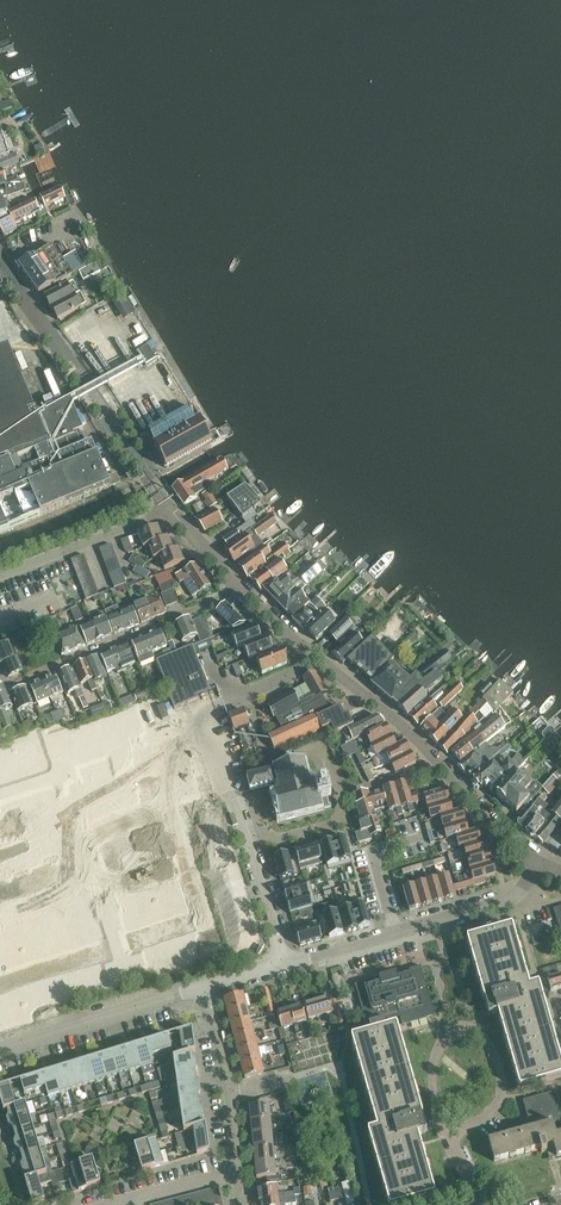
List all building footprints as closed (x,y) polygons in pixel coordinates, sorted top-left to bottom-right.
[(0,105),(0,111),(1,115),(13,111),(9,102),(0,105)] [(0,130),(0,158),(10,155),(1,130),(0,130)] [(0,160),(0,171),(3,170),(19,163),(14,153),(0,160)] [(9,179),(6,181),(8,185),(19,181),(17,176),(9,179)] [(0,194),(0,216),(4,214),(3,213),(11,210),(6,197),(14,194),(13,191),(22,188),(19,181),(8,185),(7,185),(5,186),(7,192),(5,193),(4,192),(0,194)] [(4,237),(14,231),(11,226),(32,216),(36,215),(38,213),(40,218),(41,218),(47,216),(48,215),(48,214),(46,210),(46,209),(45,208),(48,207),(65,199),(64,195),(60,187),(41,196),(40,197),(33,200),(29,202),(25,204),(24,204),(8,212),(0,216),(0,230),(4,237)] [(19,265),(39,294),(95,263),(92,257),(82,262),(78,256),(72,260),(69,255),(62,260),(52,246),(53,246),(52,245),(36,256),(19,265)] [(79,273),(83,281),(100,272),(96,263),(95,263),(79,273)] [(51,309),(52,309),(79,294),(73,282),(44,298),(51,309)] [(80,293),(79,294),(52,309),(58,320),(86,305),(80,293)] [(135,313),(124,295),(116,300),(125,315),(133,310),(135,313)] [(148,346),(138,352),(147,367),(157,360),(148,346)] [(8,531),(7,530),(41,518),(40,516),(120,485),(116,475),(105,479),(104,476),(102,470),(97,458),(91,444),(84,447),(79,432),(82,430),(73,407),(71,401),(70,399),(46,409),(35,413),(9,347),(0,351),(0,534),(8,531)] [(144,360),(71,401),(73,407),(147,365),(144,360)] [(173,403),(186,395),(175,376),(162,384),(173,403)] [(154,447),(155,448),(166,468),(212,442),(201,421),(194,425),(154,447)] [(214,431),(208,434),(213,443),(219,439),(214,431)] [(222,460),(172,489),(184,506),(184,505),(196,498),(195,496),(209,488),(209,487),(206,482),(211,478),(227,469),(222,460)] [(211,478),(206,482),(209,487),(214,483),(213,481),(211,478)] [(245,487),(227,499),(242,519),(246,524),(257,516),(253,511),(261,505),(245,487)] [(201,495),(209,509),(218,504),(210,490),(201,495)] [(193,507),(197,514),(204,509),(200,502),(193,507)] [(213,507),(194,518),(205,532),(215,527),(223,522),(213,507)] [(240,538),(225,549),(226,551),(227,552),(234,562),(249,551),(251,554),(257,551),(260,548),(264,546),(262,544),(262,543),(258,537),(275,525),(277,523),(278,523),(277,522),(275,520),(272,515),(252,530),(252,529),(240,538)] [(143,548),(148,546),(148,545),(162,540),(157,527),(137,534),(143,548)] [(240,537),(235,531),(224,540),(228,546),(240,537)] [(128,538),(121,541),(125,552),(129,554),(134,552),(128,538)] [(153,559),(159,557),(158,556),(173,551),(168,538),(162,540),(148,545),(148,546),(153,559)] [(99,549),(102,556),(114,551),(111,544),(99,549)] [(239,566),(249,578),(289,549),(286,544),(272,555),(266,547),(239,566)] [(158,556),(159,557),(164,570),(183,563),(178,549),(173,551),(158,556)] [(282,554),(285,558),(291,554),(288,550),(282,554)] [(102,556),(104,562),(116,557),(114,551),(102,556)] [(71,560),(73,567),(86,562),(84,555),(71,560)] [(128,562),(136,566),(142,569),(145,563),(132,555),(128,562)] [(104,562),(107,569),(119,564),(116,557),(104,562)] [(264,589),(275,581),(288,572),(277,558),(249,579),(261,591),(264,589)] [(319,560),(315,564),(322,572),(327,568),(319,560)] [(73,567),(76,573),(89,568),(86,562),(73,567)] [(107,569),(109,575),(121,571),(119,564),(107,569)] [(180,583),(183,581),(192,597),(210,586),(196,564),(175,575),(180,583)] [(294,619),(310,604),(300,592),(322,572),(315,564),(299,578),(299,584),(300,585),(296,589),(292,583),(295,581),(290,573),(277,583),(275,581),(264,589),(267,592),(271,597),(275,600),(289,615),(290,615),(294,619)] [(142,569),(136,566),(132,572),(145,580),(149,573),(142,569)] [(76,573),(78,580),(91,575),(89,568),(76,573)] [(109,575),(112,582),(124,577),(121,571),(109,575)] [(78,580),(81,586),(94,582),(91,575),(78,580)] [(124,577),(112,582),(114,588),(126,584),(124,577)] [(171,587),(167,577),(157,582),(161,591),(171,587)] [(81,586),(83,593),(96,588),(94,582),(81,586)] [(96,588),(83,593),(86,600),(93,597),(98,595),(99,595),(96,588)] [(160,594),(166,607),(178,602),(173,589),(160,594)] [(321,594),(324,598),(330,592),(326,589),(321,594)] [(150,593),(145,596),(147,600),(146,601),(153,618),(155,618),(165,613),(158,596),(152,598),(150,593)] [(245,624),(235,613),(234,613),(242,606),(234,598),(227,605),(225,604),(216,612),(232,629),(245,624)] [(326,609),(315,598),(310,604),(294,619),(293,620),(304,631),(326,609)] [(141,603),(133,606),(140,623),(153,618),(146,601),(141,603)] [(117,606),(104,611),(107,617),(114,634),(126,629),(119,612),(117,606)] [(78,607),(70,609),(75,622),(83,619),(78,607)] [(131,607),(119,612),(126,629),(138,624),(131,607)] [(305,630),(316,641),(339,620),(328,608),(305,630)] [(331,654),(343,664),(364,644),(356,636),(353,633),(353,634),(351,631),(358,624),(349,615),(328,635),(337,644),(341,641),(343,643),(331,654)] [(105,617),(92,623),(99,640),(112,635),(105,617)] [(192,622),(197,636),(200,643),(209,639),(212,638),(204,617),(192,622)] [(197,636),(192,622),(190,618),(174,625),(181,642),(197,636)] [(99,640),(92,623),(79,628),(87,645),(99,640)] [(256,625),(232,635),(237,648),(244,646),(262,639),(256,625)] [(77,627),(65,632),(73,651),(85,646),(77,627)] [(159,631),(145,637),(151,652),(166,646),(159,631)] [(73,651),(65,632),(54,636),(61,656),(73,651)] [(262,639),(244,646),(250,659),(274,649),(268,636),(262,639)] [(154,659),(154,658),(151,652),(145,637),(131,643),(140,665),(154,659)] [(372,683),(379,675),(390,664),(390,663),(394,660),(372,637),(346,662),(352,667),(353,666),(372,683)] [(395,644),(389,638),(384,643),(390,649),(395,644)] [(212,646),(209,639),(200,643),(193,646),(193,647),(195,652),(212,646)] [(0,647),(0,664),(2,663),(8,677),(23,671),(11,643),(0,647)] [(126,645),(113,650),(122,671),(127,669),(126,667),(134,664),(126,645)] [(193,646),(156,661),(170,694),(169,695),(174,708),(198,699),(197,696),(211,691),(206,678),(193,647),(193,646)] [(266,656),(256,660),(262,675),(264,674),(270,671),(287,665),(283,649),(266,656)] [(122,671),(113,650),(100,656),(107,672),(115,669),(117,673),(122,671)] [(453,659),(452,658),(446,650),(416,674),(410,680),(390,663),(390,664),(379,675),(372,683),(371,684),(392,702),(393,701),(397,706),(441,669),(453,659)] [(225,653),(216,657),(218,662),(227,658),(225,653)] [(98,657),(85,662),(94,682),(106,677),(98,657)] [(94,682),(85,662),(73,667),(81,684),(87,682),(92,691),(97,689),(94,682)] [(238,663),(232,666),(237,677),(243,675),(238,663)] [(75,691),(78,697),(84,710),(89,708),(86,701),(83,695),(71,668),(59,673),(68,694),(75,691)] [(441,669),(397,706),(398,706),(408,716),(427,699),(424,696),(447,676),(441,669)] [(315,671),(303,678),(313,696),(314,698),(321,695),(327,692),(316,672),(315,671)] [(55,675),(42,681),(49,698),(62,692),(55,675)] [(49,698),(42,681),(29,686),(37,703),(49,698)] [(147,688),(149,692),(151,696),(163,692),(168,690),(164,681),(148,687),(147,687),(147,688)] [(465,717),(438,745),(439,745),(447,754),(457,744),(458,745),(466,737),(474,731),(480,726),(481,727),(494,713),(499,708),(513,693),(500,681),(469,713),(465,717)] [(488,683),(479,691),(485,696),(493,688),(488,683)] [(447,694),(437,703),(438,705),(442,709),(463,689),(458,684),(447,694)] [(3,686),(0,687),(0,736),(13,731),(5,710),(12,707),(3,686)] [(10,695),(18,712),(33,706),(26,688),(10,695)] [(428,700),(409,717),(418,725),(437,708),(436,707),(438,705),(437,703),(447,694),(443,688),(429,699),(428,700)] [(293,691),(267,706),(273,719),(274,718),(280,729),(267,736),(274,751),(320,729),(321,730),(330,726),(334,735),(353,725),(353,724),(347,713),(343,715),(339,707),(329,712),(321,695),(314,698),(313,696),(299,703),(293,691)] [(151,696),(149,692),(141,695),(140,694),(133,697),(135,702),(151,696)] [(126,699),(119,702),(122,708),(129,705),(126,699)] [(109,703),(104,705),(107,713),(112,711),(109,703)] [(90,710),(93,718),(105,713),(102,706),(90,710)] [(439,711),(420,728),(429,737),(438,745),(465,717),(457,709),(447,718),(439,711)] [(62,710),(56,712),(59,719),(59,721),(62,721),(65,720),(62,711),(62,710)] [(244,711),(229,716),(235,731),(249,726),(244,711)] [(55,712),(51,714),(52,719),(53,723),(59,721),(59,719),(56,712),(55,712)] [(476,734),(452,753),(460,763),(505,727),(494,713),(481,727),(480,726),(474,731),(476,734)] [(342,732),(347,743),(353,740),(384,723),(385,723),(376,715),(375,716),(342,732)] [(32,719),(22,723),(23,725),(24,730),(30,728),(34,726),(32,719)] [(365,735),(371,745),(391,735),(386,724),(365,735)] [(549,728),(543,734),(543,737),(546,740),(554,733),(554,731),(551,728),(549,728)] [(245,730),(238,733),(245,752),(252,749),(245,730)] [(376,757),(385,753),(397,747),(396,746),(391,735),(371,745),(376,757)] [(385,753),(390,763),(410,753),(405,741),(396,746),(397,747),(385,753)] [(351,746),(355,754),(359,752),(356,744),(351,746)] [(485,744),(475,752),(460,763),(458,766),(465,773),(466,772),(473,780),(488,767),(486,765),(496,755),(500,753),(495,747),(489,751),(485,744)] [(500,753),(496,755),(499,758),(505,753),(503,750),(500,752),(500,753)] [(410,753),(390,763),(396,774),(416,764),(410,753)] [(496,794),(517,771),(522,765),(525,762),(518,756),(510,764),(507,764),(500,772),(492,764),(473,780),(474,781),(474,783),(477,787),(480,788),(481,788),(483,786),(486,789),(490,786),(496,794)] [(275,768),(274,768),(274,769),(273,769),(273,770),(272,770),(273,771),(247,777),(250,790),(270,786),(272,793),(270,794),(272,794),(272,795),(273,795),(275,803),(274,803),(274,804),(275,804),(277,812),(276,812),(276,813),(277,812),(279,821),(278,821),(278,822),(279,821),(279,822),(280,822),(280,821),(287,819),(287,820),(288,820),(288,819),(297,817),(297,818),(298,818),(297,817),(306,815),(307,815),(316,812),(316,813),(317,813),(316,812),(324,810),(324,811),(324,810),(325,810),(325,809),(330,808),(328,800),(328,799),(329,799),(329,798),(328,798),(326,791),(327,791),(327,790),(326,791),(326,790),(325,790),(324,784),(324,783),(323,783),(323,782),(323,783),(317,784),(316,784),(316,783),(315,783),(315,784),(309,786),(307,778),(308,778),(308,777),(307,777),(311,776),(310,771),(306,772),(306,771),(306,770),(304,763),(305,763),(304,762),(303,762),(302,761),(302,762),(275,768)] [(362,768),(365,774),(370,771),(375,769),(372,763),(370,764),(367,765),(362,768)] [(517,771),(496,794),(496,795),(505,803),(506,803),(517,813),(523,805),(526,807),(531,801),(542,788),(543,788),(536,782),(533,782),(531,784),(517,771)] [(553,776),(543,788),(542,788),(549,795),(555,789),(554,788),(559,781),(553,776)] [(415,811),(413,804),(407,782),(395,785),(401,807),(408,805),(410,813),(415,811)] [(403,815),(401,807),(395,785),(383,789),(383,790),(388,807),(389,811),(396,809),(398,816),(403,815)] [(433,788),(414,793),(416,803),(426,800),(424,795),(435,792),(433,788)] [(435,792),(424,795),(426,800),(427,807),(449,801),(446,789),(435,792)] [(383,790),(373,793),(369,794),(374,811),(388,807),(383,790)] [(374,811),(369,794),(368,791),(353,796),(361,823),(359,823),(362,832),(355,834),(358,844),(372,840),(371,836),(381,833),(376,818),(374,811)] [(518,823),(518,827),(530,837),(531,837),(534,837),(534,838),(543,844),(560,822),(560,799),(552,810),(543,803),(547,799),(543,795),(518,823)] [(449,801),(427,807),(431,819),(440,817),(440,816),(453,813),(453,812),(449,801)] [(453,813),(440,816),(440,817),(443,827),(465,821),(462,809),(453,812),(453,813)] [(465,821),(443,827),(447,840),(456,837),(468,833),(468,832),(465,821)] [(394,829),(385,831),(387,838),(395,836),(394,829)] [(468,833),(456,837),(459,848),(464,847),(481,842),(481,841),(477,830),(468,832),(468,833)] [(344,837),(333,841),(340,867),(352,864),(348,848),(344,837)] [(481,842),(464,847),(467,859),(489,853),(485,840),(481,841),(481,842)] [(333,841),(321,844),(329,871),(340,867),(333,841)] [(317,845),(295,852),(301,870),(304,869),(323,863),(317,845)] [(489,853),(467,859),(470,870),(472,869),(492,863),(489,853)] [(287,854),(274,858),(280,880),(298,875),(294,858),(289,859),(287,854)] [(465,884),(456,886),(457,890),(458,891),(462,890),(468,888),(471,887),(485,883),(484,879),(492,876),(495,875),(493,868),(492,863),(474,869),(472,869),(470,870),(471,874),(463,876),(464,878),(465,884)] [(449,875),(438,878),(444,900),(456,897),(449,875)] [(438,878),(426,881),(432,903),(444,900),(438,878)] [(426,881),(414,885),(421,907),(432,903),(426,881)] [(301,885),(283,890),(287,902),(313,894),(310,882),(301,885)] [(421,907),(414,885),(403,888),(409,910),(421,907)] [(290,914),(317,906),(313,894),(287,902),(290,914)] [(351,902),(358,929),(370,926),(362,899),(351,902)] [(351,902),(339,906),(347,932),(358,929),(351,902)] [(336,911),(318,917),(323,933),(328,932),(329,937),(343,933),(337,911),(336,911)] [(316,922),(294,928),(299,946),(300,946),(322,940),(316,922)] [(551,1080),(560,1077),(560,1063),(539,984),(529,987),(512,927),(467,939),(484,1001),(485,1001),(487,1008),(494,1006),(497,1014),(498,1013),(520,1089),(551,1080)] [(379,978),(355,985),(355,987),(367,1027),(369,1026),(369,1027),(374,1025),(376,1031),(386,1028),(384,1022),(400,1017),(402,1025),(435,1016),(421,968),(422,968),(421,966),(396,973),(395,973),(395,974),(381,978),(381,977),(379,978)] [(166,978),(168,984),(179,981),(177,974),(166,978)] [(560,975),(547,979),(551,991),(560,988),(560,975)] [(224,999),(228,1013),(246,1008),(243,995),(224,999)] [(316,1000),(321,1017),(328,1015),(329,1017),(332,1019),(335,1018),(338,1031),(344,1029),(336,1000),(330,1002),(328,996),(316,1000)] [(309,1021),(321,1017),(316,1000),(304,1003),(309,1021)] [(301,1004),(289,1008),(289,1009),(294,1025),(297,1034),(302,1033),(300,1027),(301,1023),(306,1021),(301,1004)] [(228,1013),(231,1026),(250,1021),(246,1008),(228,1013)] [(278,1017),(275,1017),(278,1027),(282,1038),(286,1037),(284,1032),(283,1028),(294,1025),(289,1009),(289,1008),(280,1010),(277,1012),(278,1017)] [(355,1013),(350,1014),(351,1017),(352,1021),(354,1020),(357,1019),(359,1019),(357,1012),(355,1013)] [(231,1026),(235,1039),(253,1034),(250,1021),(231,1026)] [(276,1022),(269,1024),(271,1030),(278,1028),(276,1022)] [(351,1038),(363,1079),(365,1085),(370,1102),(372,1112),(377,1129),(368,1131),(379,1169),(379,1171),(389,1204),(401,1204),(410,1202),(411,1204),(422,1201),(422,1199),(426,1198),(427,1198),(435,1195),(420,1143),(418,1135),(419,1134),(422,1133),(427,1132),(427,1131),(424,1124),(396,1025),(386,1028),(376,1031),(351,1038)] [(192,1029),(180,1033),(181,1040),(183,1055),(192,1052),(192,1053),(195,1052),(192,1029)] [(180,1033),(168,1036),(170,1044),(181,1040),(180,1033)] [(235,1039),(238,1052),(257,1047),(253,1034),(235,1039)] [(168,1036),(146,1043),(150,1055),(171,1049),(170,1044),(168,1036)] [(146,1043),(135,1046),(141,1068),(143,1075),(155,1071),(150,1055),(146,1043)] [(135,1046),(123,1050),(130,1072),(141,1068),(135,1046)] [(238,1052),(241,1066),(260,1061),(257,1047),(238,1052)] [(123,1050),(111,1054),(118,1075),(130,1072),(123,1050)] [(183,1055),(173,1058),(174,1067),(196,1064),(196,1062),(193,1059),(192,1053),(192,1052),(183,1055)] [(111,1054),(100,1057),(106,1079),(118,1075),(111,1054)] [(100,1057),(80,1063),(84,1076),(91,1074),(94,1083),(95,1083),(95,1082),(106,1079),(100,1057)] [(260,1061),(241,1066),(245,1079),(264,1074),(260,1061)] [(80,1063),(65,1068),(71,1089),(83,1086),(84,1086),(88,1085),(88,1084),(90,1084),(94,1083),(91,1074),(84,1076),(80,1063)] [(196,1064),(174,1067),(176,1080),(195,1077),(195,1072),(197,1067),(196,1064)] [(157,1069),(159,1075),(165,1073),(163,1067),(157,1069)] [(65,1068),(53,1071),(60,1093),(71,1089),(65,1068)] [(53,1071),(41,1075),(45,1087),(48,1097),(60,1093),(53,1071)] [(165,1073),(159,1075),(161,1082),(167,1080),(165,1073)] [(41,1075),(20,1082),(23,1089),(24,1094),(45,1087),(41,1075)] [(195,1077),(176,1080),(178,1092),(200,1089),(200,1086),(196,1083),(195,1077)] [(0,1088),(0,1100),(2,1106),(3,1111),(7,1110),(7,1109),(16,1107),(16,1106),(21,1105),(19,1098),(16,1099),(14,1092),(17,1091),(15,1083),(10,1085),(9,1085),(8,1085),(8,1086),(0,1088)] [(153,1083),(146,1085),(148,1091),(155,1090),(153,1083)] [(148,1091),(146,1085),(140,1087),(142,1093),(148,1091)] [(129,1091),(130,1097),(137,1095),(135,1089),(129,1091)] [(200,1089),(178,1092),(180,1104),(199,1102),(198,1096),(200,1091),(200,1089)] [(281,1093),(287,1114),(293,1112),(287,1091),(281,1093)] [(117,1094),(119,1100),(125,1099),(123,1092),(117,1094)] [(157,1098),(155,1092),(149,1094),(151,1100),(157,1098)] [(560,1134),(555,1135),(552,1124),(553,1124),(553,1123),(560,1121),(552,1093),(523,1101),(531,1129),(489,1141),(489,1140),(488,1141),(494,1162),(495,1162),(494,1160),(501,1158),(501,1159),(509,1157),(510,1157),(510,1155),(516,1154),(516,1155),(525,1152),(525,1153),(526,1153),(525,1151),(532,1149),(532,1150),(540,1148),(542,1153),(547,1152),(545,1147),(553,1145),(556,1158),(557,1157),(557,1155),(560,1154),(560,1134)] [(105,1098),(107,1104),(114,1102),(112,1096),(105,1098)] [(48,1104),(46,1097),(39,1099),(41,1106),(48,1104)] [(160,1107),(158,1101),(152,1103),(154,1109),(160,1107)] [(180,1104),(181,1116),(203,1113),(203,1111),(200,1107),(199,1102),(180,1104)] [(9,1115),(7,1119),(8,1122),(29,1115),(25,1103),(21,1105),(16,1106),(16,1107),(7,1109),(7,1110),(9,1115)] [(249,1106),(251,1120),(270,1118),(269,1104),(249,1106)] [(77,1107),(79,1113),(85,1111),(83,1105),(77,1107)] [(65,1110),(67,1117),(73,1115),(71,1108),(65,1110)] [(56,1113),(58,1119),(64,1117),(62,1111),(56,1113)] [(164,1119),(162,1113),(155,1115),(157,1121),(164,1119)] [(184,1132),(189,1130),(202,1126),(202,1125),(202,1120),(204,1115),(203,1113),(181,1116),(184,1132)] [(47,1116),(49,1122),(56,1120),(54,1114),(47,1116)] [(29,1115),(8,1122),(8,1125),(13,1127),(14,1133),(33,1127),(29,1115)] [(251,1120),(252,1135),(272,1133),(270,1118),(251,1120)] [(56,1120),(49,1122),(51,1128),(58,1126),(56,1120)] [(167,1131),(165,1124),(159,1126),(161,1132),(167,1131)] [(189,1130),(193,1129),(197,1154),(197,1155),(210,1151),(206,1124),(202,1125),(202,1126),(189,1130)] [(16,1138),(14,1143),(15,1145),(36,1139),(33,1127),(14,1133),(16,1138)] [(53,1133),(55,1140),(61,1138),(59,1131),(53,1133)] [(174,1134),(176,1140),(183,1139),(181,1132),(174,1134)] [(252,1135),(254,1149),(273,1147),(272,1133),(252,1135)] [(36,1139),(15,1145),(16,1148),(20,1151),(21,1156),(46,1148),(46,1149),(47,1149),(43,1137),(36,1139)] [(176,1140),(178,1147),(185,1145),(183,1139),(176,1140)] [(137,1156),(138,1159),(160,1152),(156,1140),(137,1145),(137,1146),(138,1146),(139,1152),(137,1156)] [(56,1145),(58,1151),(65,1149),(63,1143),(56,1145)] [(185,1145),(178,1147),(180,1153),(187,1151),(185,1145)] [(254,1149),(255,1164),(274,1162),(273,1147),(254,1149)] [(23,1161),(21,1166),(22,1168),(49,1160),(46,1149),(46,1148),(21,1156),(23,1161)] [(160,1152),(138,1159),(139,1162),(143,1164),(145,1170),(145,1171),(169,1163),(165,1151),(160,1152)] [(60,1157),(62,1163),(68,1161),(66,1155),(60,1157)] [(49,1160),(22,1168),(23,1171),(27,1174),(28,1179),(29,1179),(37,1177),(49,1173),(53,1172),(49,1160)] [(71,1166),(75,1178),(97,1172),(96,1169),(92,1167),(90,1161),(90,1160),(71,1166)] [(257,1178),(266,1177),(276,1176),(274,1162),(255,1164),(257,1178)] [(58,1181),(64,1180),(62,1168),(56,1169),(58,1181)] [(53,1172),(49,1173),(51,1179),(57,1177),(55,1171),(53,1172)] [(450,1171),(439,1178),(447,1189),(458,1182),(450,1171)] [(97,1172),(75,1178),(69,1180),(73,1193),(98,1185),(97,1185),(95,1179),(97,1174),(97,1172)] [(25,1180),(32,1204),(34,1204),(45,1202),(45,1201),(40,1185),(51,1182),(51,1179),(49,1173),(37,1177),(29,1179),(28,1179),(25,1180)] [(276,1176),(266,1177),(267,1185),(282,1182),(281,1175),(276,1176)] [(57,1177),(51,1179),(51,1182),(53,1185),(59,1183),(57,1177)] [(59,1183),(53,1185),(54,1192),(61,1190),(59,1183)] [(258,1191),(259,1201),(285,1198),(284,1193),(277,1194),(276,1186),(258,1191)] [(304,1187),(304,1197),(312,1195),(310,1186),(304,1187)] [(218,1187),(211,1189),(215,1202),(221,1200),(218,1187)] [(343,1190),(347,1204),(354,1201),(350,1188),(343,1190)] [(211,1189),(205,1191),(208,1204),(215,1202),(211,1189)] [(341,1190),(335,1192),(337,1200),(343,1198),(341,1190)] [(198,1193),(201,1204),(203,1204),(208,1204),(205,1191),(198,1193)] [(337,1200),(335,1192),(329,1194),(331,1202),(337,1200)] [(191,1195),(194,1204),(201,1204),(198,1193),(191,1195)] [(184,1196),(186,1204),(194,1204),(191,1195),(184,1196)] [(177,1198),(179,1204),(186,1204),(184,1196),(177,1198)]
